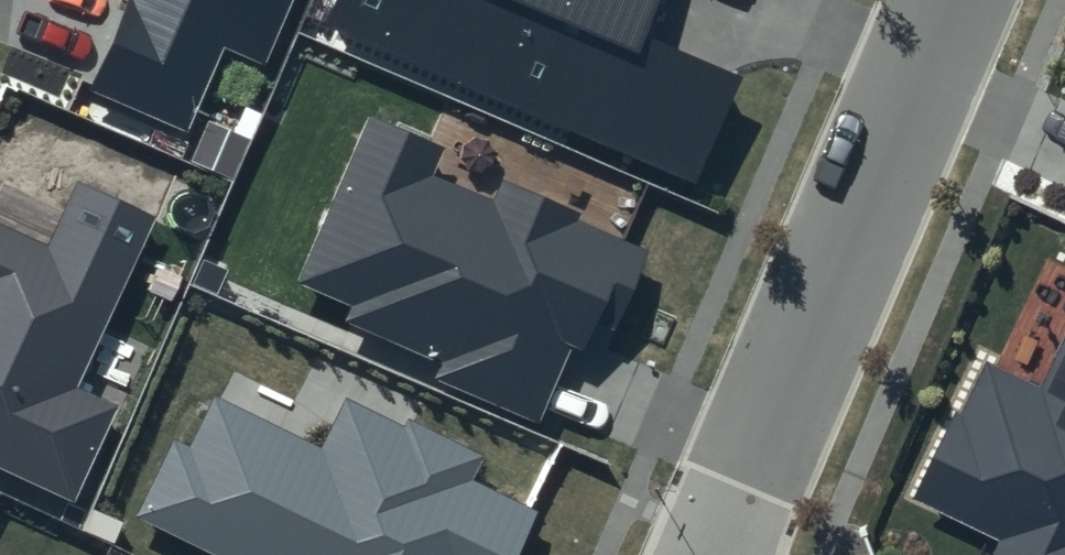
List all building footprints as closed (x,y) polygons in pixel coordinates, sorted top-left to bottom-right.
[(92,91),(187,132),(223,48),(266,66),(293,0),(131,0),(92,91)] [(326,24),(696,183),(742,78),(642,35),(658,0),(336,0),(326,24)] [(442,148),(369,117),(297,284),(351,308),(344,322),(441,364),(435,378),(542,424),(574,348),(600,359),(648,250),(577,219),(580,213),(503,180),(493,204),(430,176),(442,148)] [(74,499),(117,406),(77,387),(157,215),(77,178),(46,244),(0,222),(0,464),(74,499)] [(1040,386),(982,358),(912,499),(999,542),(993,554),(1064,554),(1064,335),(1040,386)] [(215,397),(192,446),(175,438),(136,518),(212,554),(518,554),(539,512),(474,480),(485,458),(407,419),(404,427),(348,400),(323,450),(215,397)]
